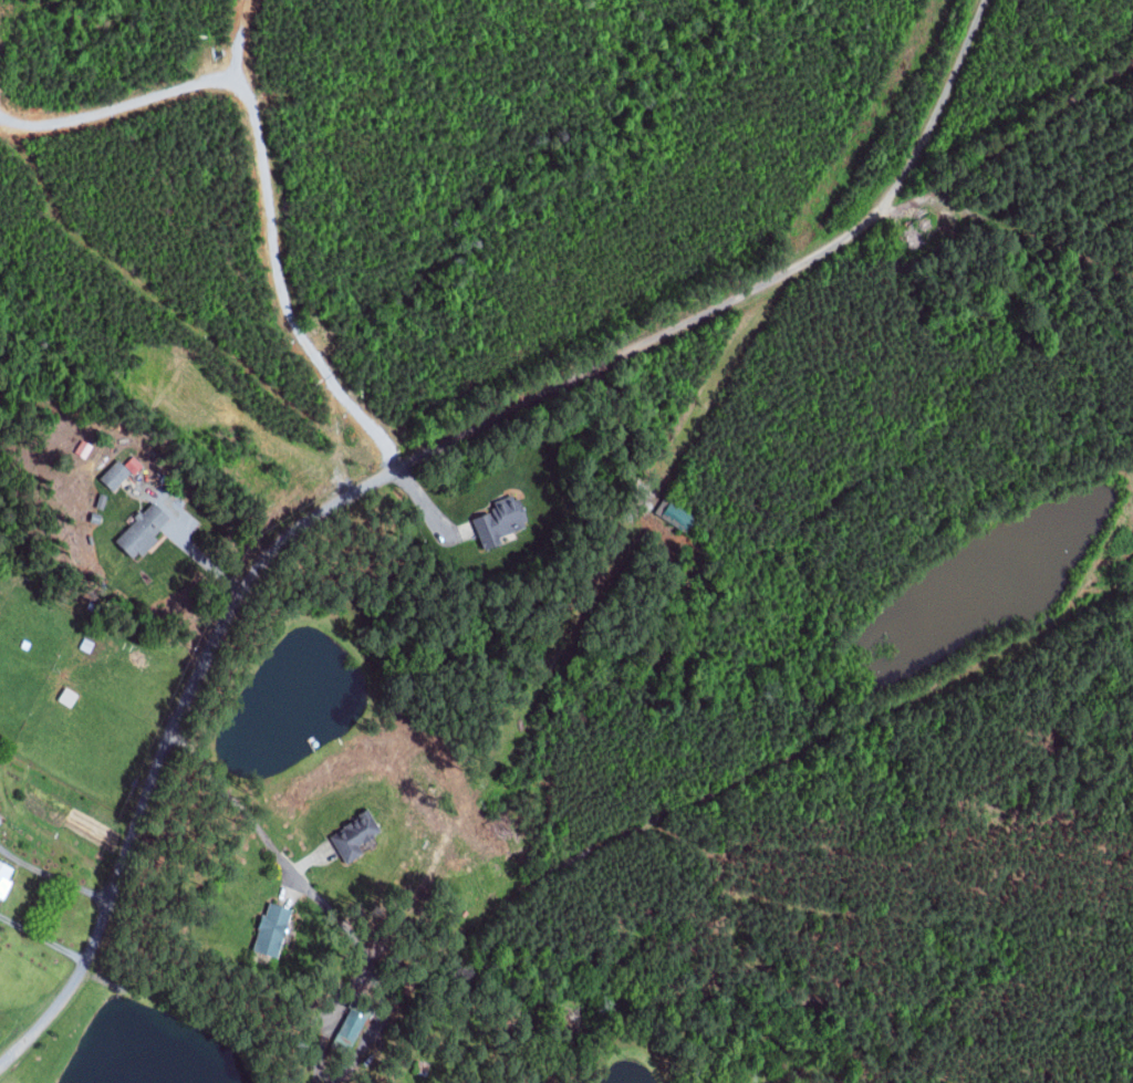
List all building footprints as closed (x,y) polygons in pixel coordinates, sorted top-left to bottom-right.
[(118,459),(99,477),(112,490),(131,471),(134,474),(143,466),(133,456),(124,464),(118,459)] [(492,500),(495,513),(476,517),(481,544),(528,535),(525,521),(526,521),(521,494),(492,500)] [(115,541),(136,560),(158,537),(155,534),(171,517),(153,500),(115,541)] [(382,834),(372,812),(330,832),(345,863),(364,854),(360,845),(382,834)] [(0,861),(0,898),(4,899),(13,881),(9,879),(14,868),(0,861)] [(294,909),(269,901),(254,949),(279,957),(294,909)]
